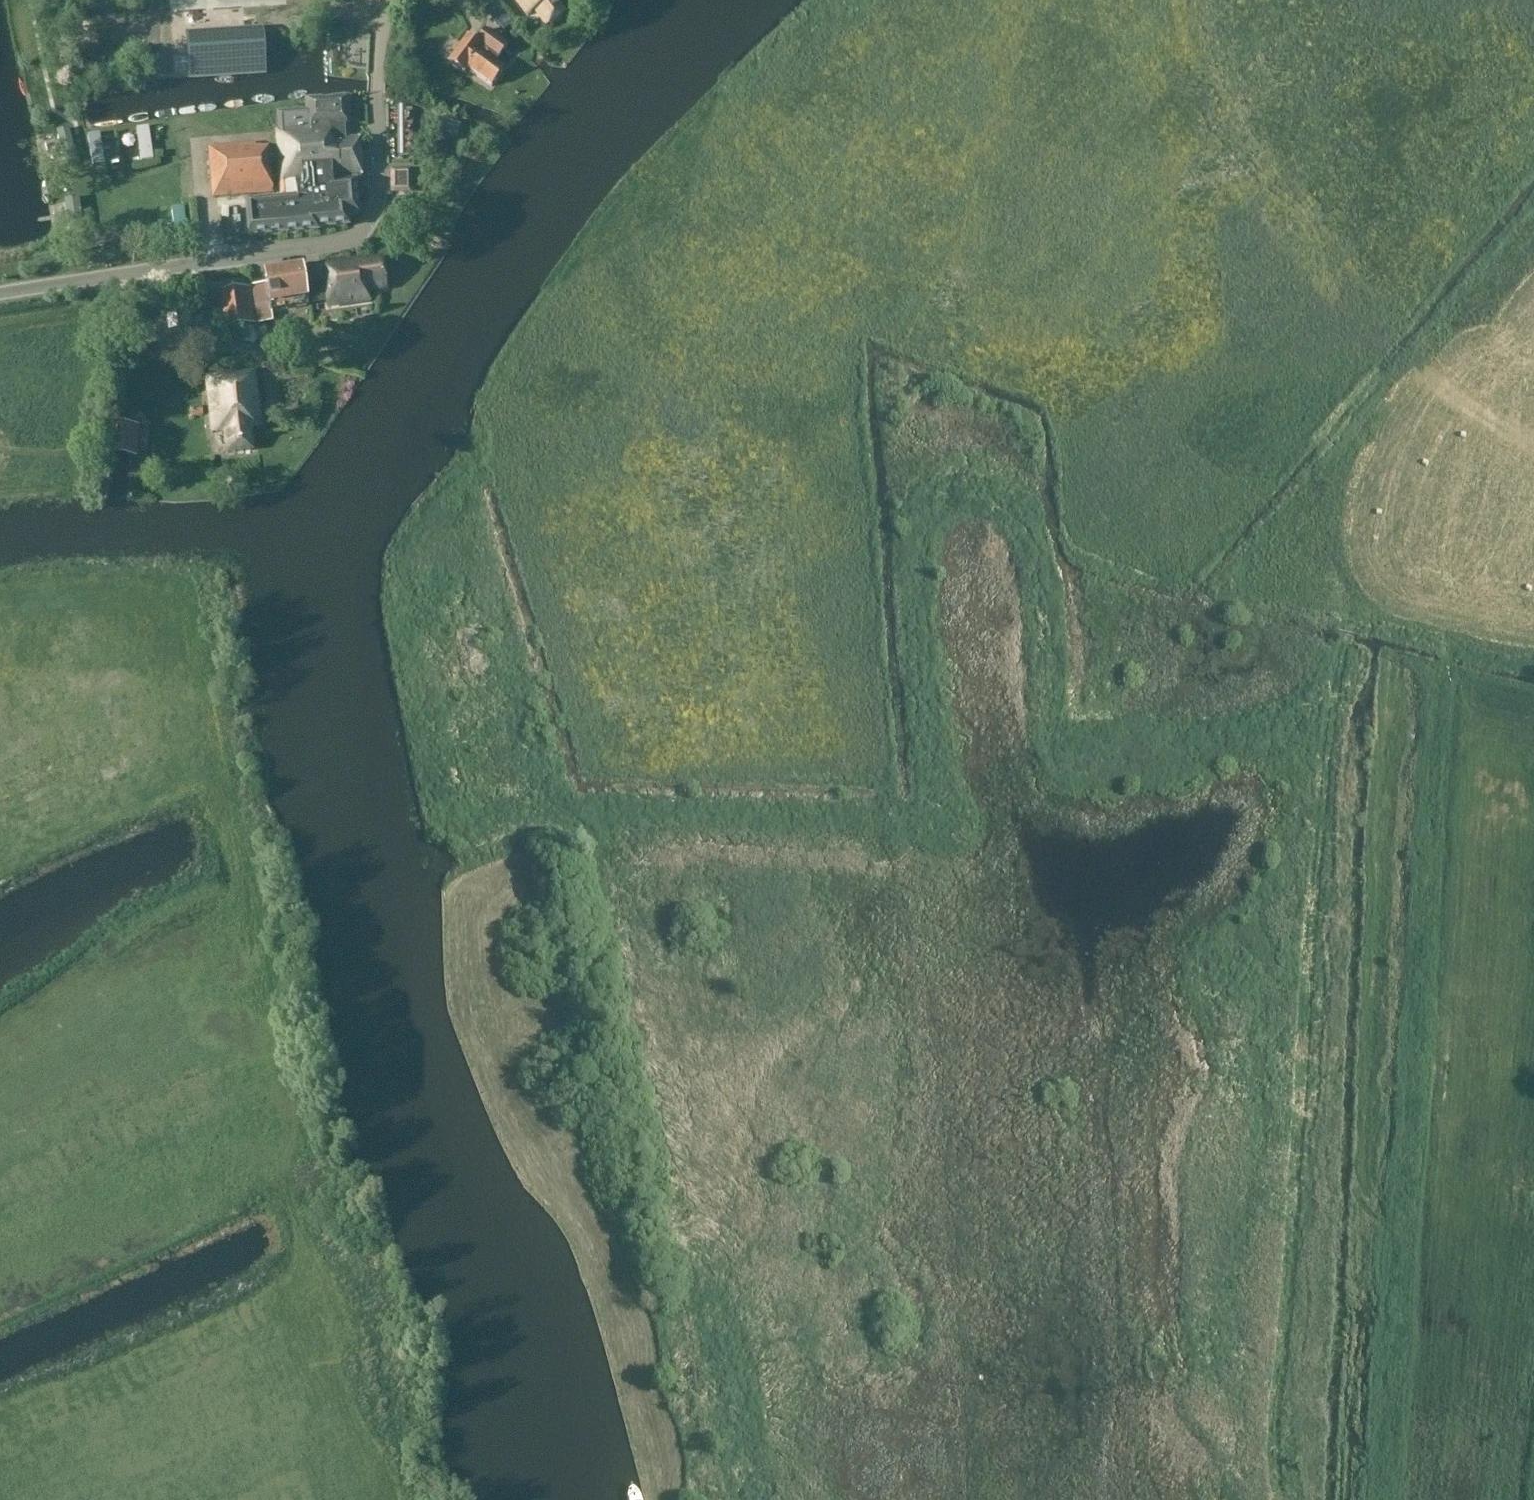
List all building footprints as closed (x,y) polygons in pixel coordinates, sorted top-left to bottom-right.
[(493,0),(490,0),(482,6),(504,32),(513,24),(493,0)] [(563,13),(554,0),(516,0),(527,14),(532,10),(545,26),(563,13)] [(468,70),(491,87),(504,70),(495,63),(507,47),(485,30),(475,43),(468,37),(449,63),(465,75),(468,70)] [(188,34),(189,77),(264,74),(261,31),(257,31),(188,34)] [(282,195),(285,195),(356,190),(356,184),(340,185),(340,179),(361,178),(358,140),(349,141),(348,126),(349,126),(347,98),(305,101),(306,118),(275,120),(279,183),(281,183),(282,195)] [(446,118),(432,123),(437,138),(451,132),(446,118)] [(131,126),(135,162),(150,160),(145,124),(131,126)] [(404,136),(388,137),(388,152),(405,151),(404,136)] [(213,199),(272,194),(268,149),(255,151),(254,145),(208,149),(213,199)] [(358,216),(356,190),(285,195),(286,202),(258,203),(259,209),(246,209),(248,236),(317,232),(317,229),(348,227),(347,216),(358,216)] [(325,282),(303,285),(306,306),(307,305),(327,302),(328,306),(359,302),(358,293),(385,289),(381,261),(354,265),(353,262),(322,267),(325,282)] [(264,274),(265,283),(253,285),(259,323),(272,321),(270,311),(306,306),(303,285),(301,269),(264,274)] [(223,293),(228,326),(254,323),(249,289),(223,293)] [(165,313),(168,331),(186,329),(184,311),(165,313)] [(253,451),(251,430),(261,429),(254,373),(207,378),(213,433),(225,432),(227,454),(253,451)] [(106,424),(103,456),(137,458),(139,427),(106,424)]
